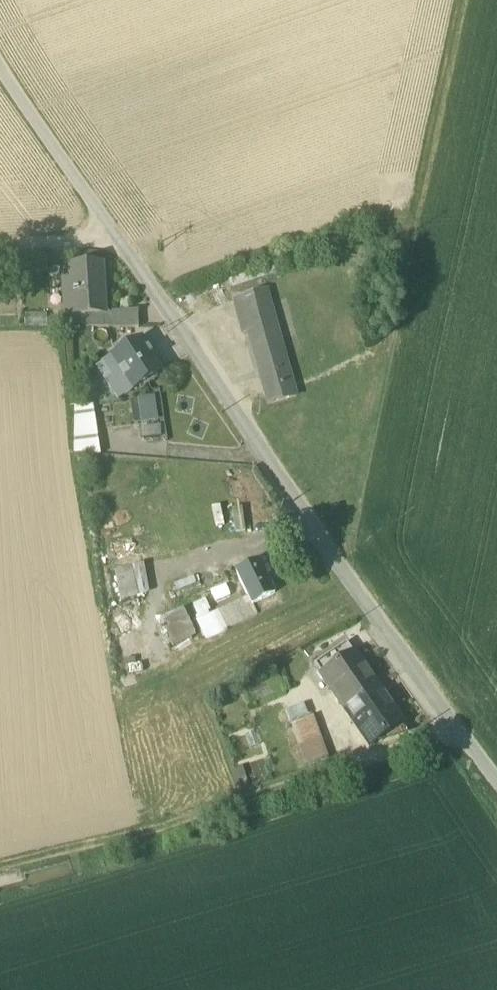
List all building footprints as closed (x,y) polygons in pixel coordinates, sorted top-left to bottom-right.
[(101,265),(78,267),(81,316),(105,314),(101,265)] [(64,268),(67,299),(68,317),(81,316),(78,267),(64,268)] [(261,382),(267,405),(294,397),(265,292),(233,301),(236,314),(242,313),(246,326),(252,324),(267,380),(261,382)] [(62,318),(68,317),(67,299),(60,299),(62,318)] [(82,328),(129,329),(129,315),(105,314),(81,316),(82,328)] [(246,326),(261,382),(267,380),(252,324),(246,326)] [(105,362),(114,377),(119,374),(131,392),(162,373),(140,339),(105,362)] [(119,401),(131,392),(119,374),(114,377),(107,382),(119,401)] [(153,395),(133,396),(135,421),(155,419),(153,395)] [(74,453),(101,455),(93,404),(75,406),(74,453)] [(156,421),(137,422),(138,436),(157,436),(156,421)] [(121,565),(135,562),(133,552),(104,560),(106,567),(120,563),(121,565)] [(117,600),(146,592),(137,562),(109,570),(117,600)] [(237,571),(250,600),(234,608),(242,625),(258,617),(253,606),(275,596),(266,576),(271,574),(268,567),(263,569),(260,562),(237,571)] [(217,627),(221,635),(226,632),(242,625),(234,608),(218,615),(222,624),(217,627)] [(313,663),(320,674),(353,651),(346,640),(313,663)] [(320,674),(345,711),(378,688),(353,651),(320,674)] [(403,724),(378,688),(345,711),(369,747),(403,724)] [(284,709),(289,720),(303,714),(299,703),(284,709)] [(290,725),(294,736),(317,727),(313,716),(290,725)] [(294,736),(298,746),(320,738),(317,727),(294,736)] [(298,746),(302,758),(324,749),(320,738),(298,746)] [(329,761),(324,749),(302,758),(306,769),(329,761)]
